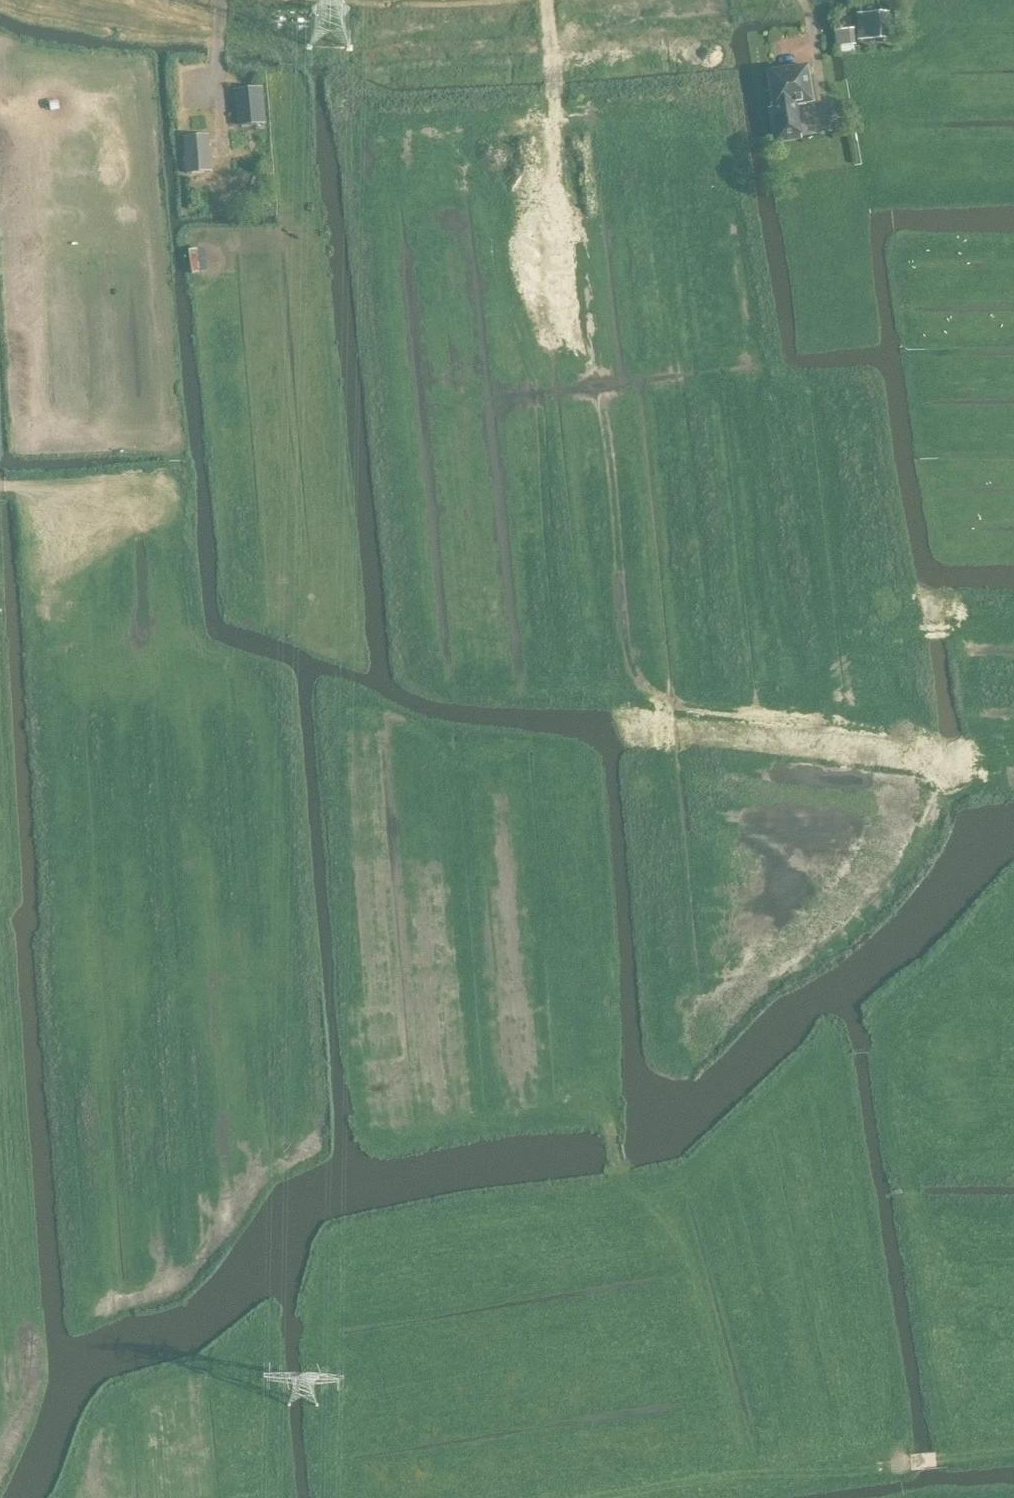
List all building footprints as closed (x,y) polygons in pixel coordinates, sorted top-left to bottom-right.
[(857,13),(858,39),(890,37),(888,11),(857,13)] [(835,31),(837,47),(851,45),(848,29),(835,31)] [(766,71),(772,109),(777,143),(800,139),(794,105),(813,103),(807,64),(766,71)] [(240,90),(242,121),(262,120),(260,88),(240,90)] [(184,136),(186,164),(186,176),(205,175),(205,163),(206,163),(204,136),(184,136)]
